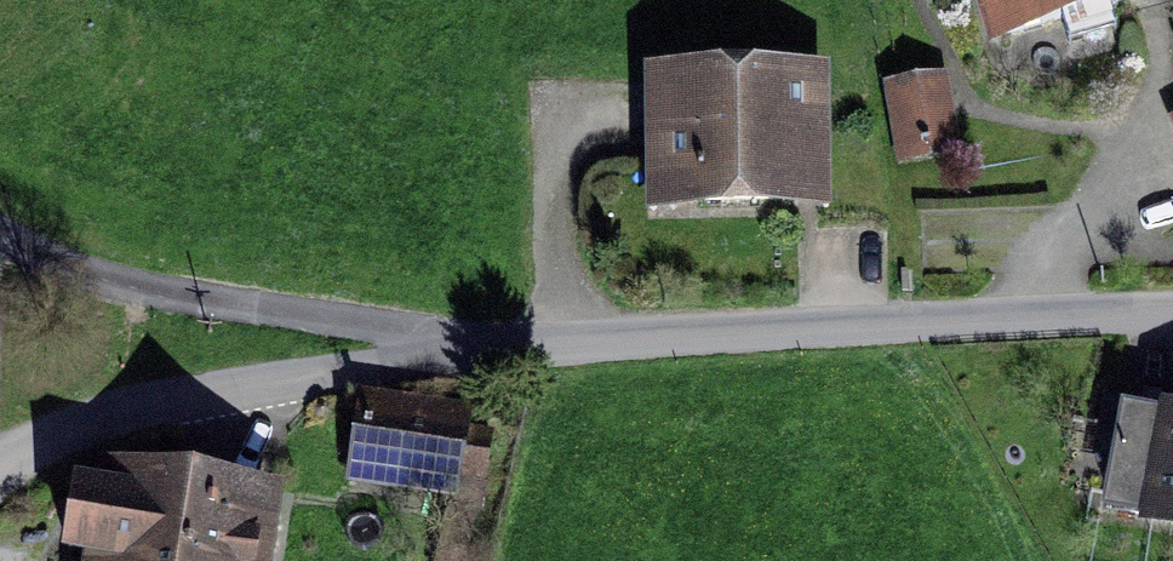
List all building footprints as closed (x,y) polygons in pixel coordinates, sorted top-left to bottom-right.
[(1006,59),(1172,8),(1170,0),(988,0),(1006,59)] [(825,66),(649,68),(651,206),(827,203),(825,66)] [(940,76),(880,85),(894,171),(953,162),(940,76)] [(1158,136),(1172,171),(1172,129),(1158,136)] [(482,422),(379,407),(367,483),(470,498),(482,422)] [(1172,421),(1148,532),(1172,538),(1172,421)] [(110,472),(95,560),(282,560),(292,502),(110,472)]
